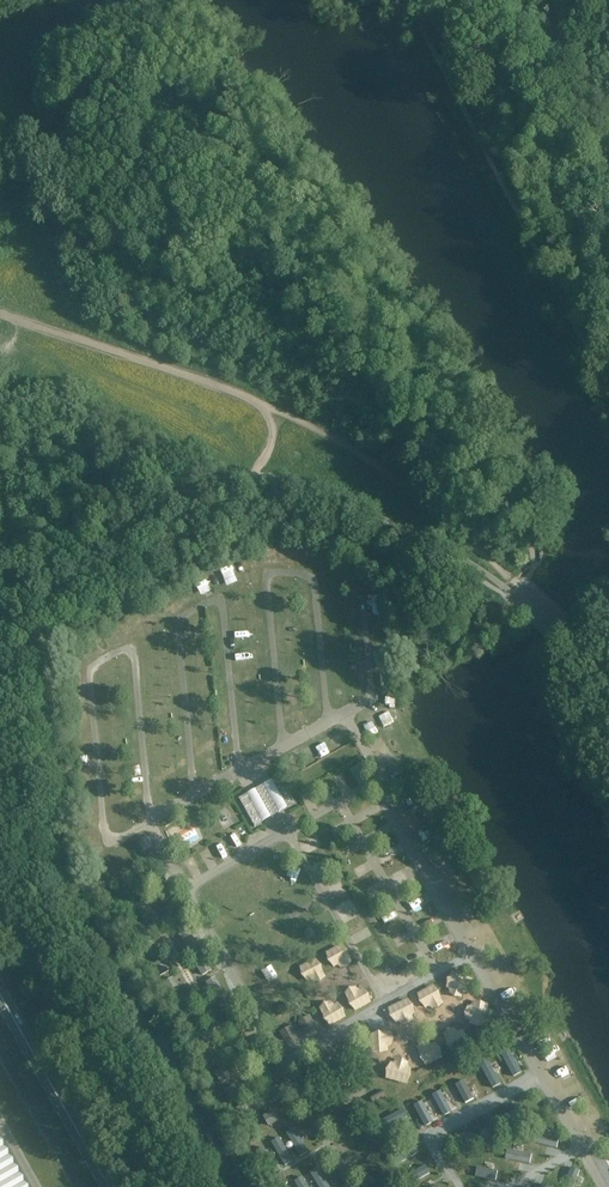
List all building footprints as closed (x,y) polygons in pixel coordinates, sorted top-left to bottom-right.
[(338,787),(345,783),(343,778),(344,778),(341,772),(332,776),(338,787)] [(271,816),(271,817),(279,812),(279,811),(287,807),(295,803),(280,775),(272,780),(264,785),(264,784),(255,789),(256,789),(247,794),(239,798),(255,826),(263,821),(262,821),(271,816)] [(307,849),(321,845),(317,833),(303,838),(307,849)] [(327,857),(315,861),(320,873),(332,869),(327,857)] [(331,882),(336,893),(346,888),(340,877),(331,882)] [(164,887),(155,892),(161,903),(170,898),(164,887)] [(174,905),(165,910),(171,921),(180,916),(174,905)] [(132,906),(123,911),(129,921),(138,916),(132,906)] [(142,923),(133,928),(139,939),(148,934),(142,923)] [(184,923),(175,928),(182,939),(190,934),(184,923)] [(152,941),(143,946),(149,957),(158,952),(152,941)] [(195,941),(186,946),(192,957),(201,952),(195,941)] [(338,969),(354,958),(342,942),(326,954),(338,969)] [(312,975),(314,981),(327,977),(320,957),(301,964),(305,977),(312,975)] [(205,959),(196,964),(202,975),(211,970),(205,959)] [(163,960),(154,965),(160,975),(169,970),(163,960)] [(448,992),(470,996),(474,976),(451,972),(448,992)] [(215,977),(207,982),(213,993),(222,988),(215,977)] [(173,978),(164,983),(170,993),(179,988),(173,978)] [(347,992),(355,1010),(373,1001),(365,984),(347,992)] [(420,989),(424,1009),(444,1004),(439,984),(420,989)] [(226,995),(217,1000),(223,1011),(232,1006),(226,995)] [(183,996),(174,1001),(181,1011),(189,1006),(183,996)] [(321,1003),(328,1024),(347,1018),(341,997),(321,1003)] [(389,1006),(398,1025),(418,1016),(409,997),(389,1006)] [(467,1024),(489,1025),(489,1002),(468,1001),(467,1024)] [(236,1013),(227,1018),(233,1029),(242,1024),(236,1013)] [(194,1014),(185,1019),(191,1029),(200,1024),(194,1014)] [(300,1020),(306,1032),(318,1025),(312,1014),(300,1020)] [(465,1026),(446,1029),(449,1046),(468,1042),(465,1026)] [(204,1031),(195,1037),(201,1047),(210,1042),(204,1031)] [(393,1050),(392,1031),(372,1032),(373,1051),(393,1050)] [(425,1063),(444,1057),(438,1038),(419,1044),(425,1063)] [(522,1071),(509,1048),(501,1053),(514,1076),(522,1071)] [(214,1049),(205,1054),(211,1065),(220,1060),(214,1049)] [(256,1049),(247,1054),(253,1064),(262,1059),(256,1049)] [(411,1058),(392,1058),(392,1080),(411,1080),(411,1058)] [(501,1083),(488,1060),(480,1064),(493,1087),(501,1083)] [(267,1066),(258,1071),(264,1082),(273,1077),(267,1066)] [(224,1067),(216,1072),(222,1083),(231,1078),(224,1067)] [(474,1098),(463,1079),(455,1083),(466,1103),(474,1098)] [(235,1085),(226,1090),(232,1101),(241,1096),(235,1085)] [(277,1085),(268,1090),(274,1101),(283,1096),(277,1085)] [(453,1111),(442,1090),(433,1094),(444,1116),(453,1111)] [(434,1121),(423,1100),(415,1104),(425,1125),(434,1121)] [(245,1104),(236,1108),(242,1119),(251,1114),(245,1104)] [(518,1134),(524,1108),(516,1106),(509,1132),(518,1134)] [(280,1119),(275,1110),(264,1116),(269,1125),(280,1119)] [(403,1110),(379,1122),(383,1130),(407,1118),(403,1110)] [(494,1147),(500,1121),(491,1119),(485,1145),(494,1147)] [(295,1128),(287,1133),(301,1157),(309,1152),(295,1128)] [(470,1160),(476,1135),(468,1133),(461,1158),(470,1160)] [(559,1138),(534,1134),(532,1144),(557,1148),(559,1138)] [(0,1135),(0,1186),(30,1186),(0,1135)] [(280,1137),(272,1142),(286,1166),(294,1161),(280,1137)] [(414,1145),(391,1158),(395,1166),(418,1153),(414,1145)] [(263,1148),(255,1153),(269,1177),(277,1172),(263,1148)] [(531,1154),(507,1150),(505,1160),(530,1164),(531,1154)] [(425,1165),(402,1178),(407,1185),(430,1172),(425,1165)] [(310,1172),(319,1186),(329,1186),(318,1168),(310,1172)] [(497,1171),(477,1168),(475,1177),(496,1181),(497,1171)] [(580,1171),(571,1168),(564,1186),(574,1186),(580,1171)] [(295,1182),(298,1186),(308,1186),(302,1177),(295,1182)]
